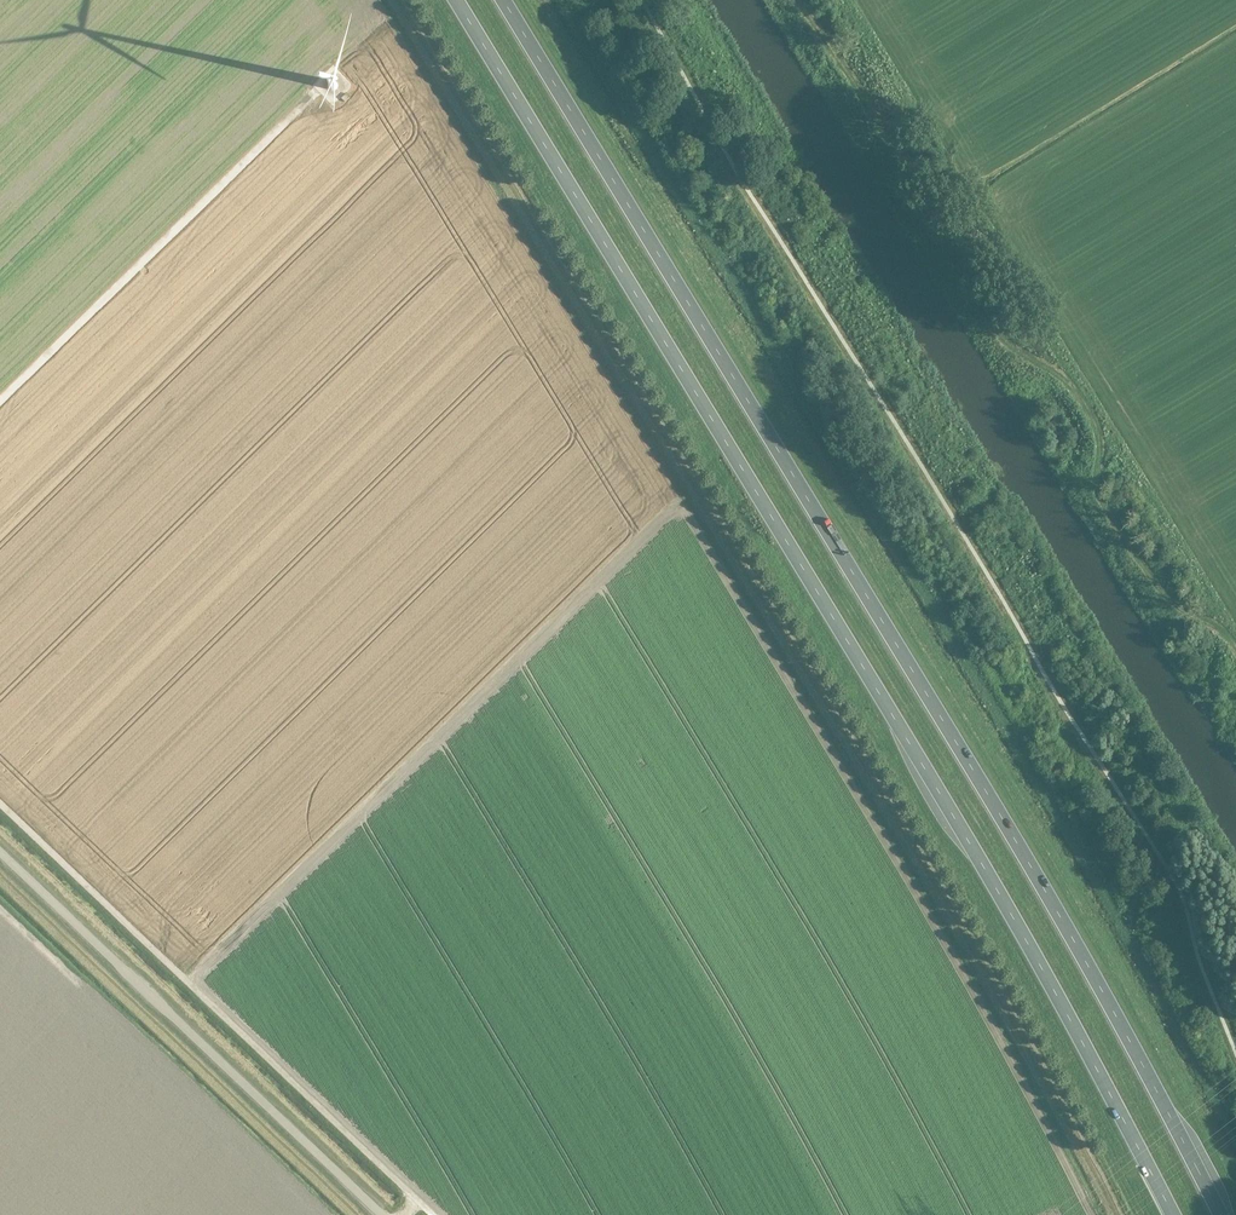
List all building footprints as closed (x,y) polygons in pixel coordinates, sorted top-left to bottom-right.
[(327,84),(327,86),(327,87),(328,89),(329,90),(330,90),(331,91),(332,91),(334,91),(335,90),(336,89),(337,88),(338,87),(338,86),(338,85),(337,83),(336,82),(335,81),(334,81),(332,80),(331,81),(330,81),(329,82),(328,83),(327,84)]
